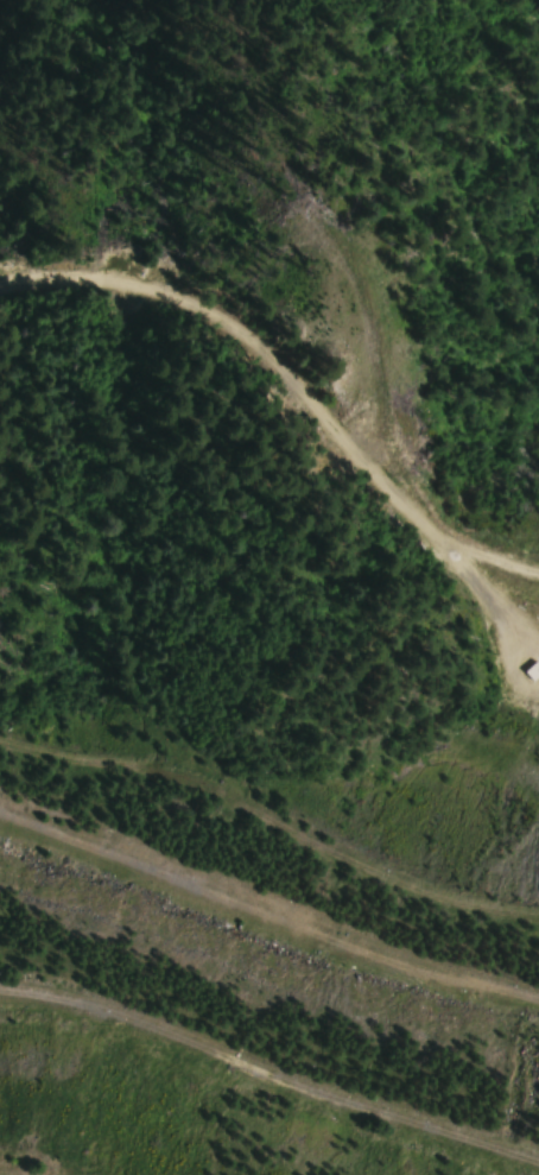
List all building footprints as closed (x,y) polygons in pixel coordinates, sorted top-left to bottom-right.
[(532,682),(538,676),(538,666),(535,662),(524,672),(532,682)]
